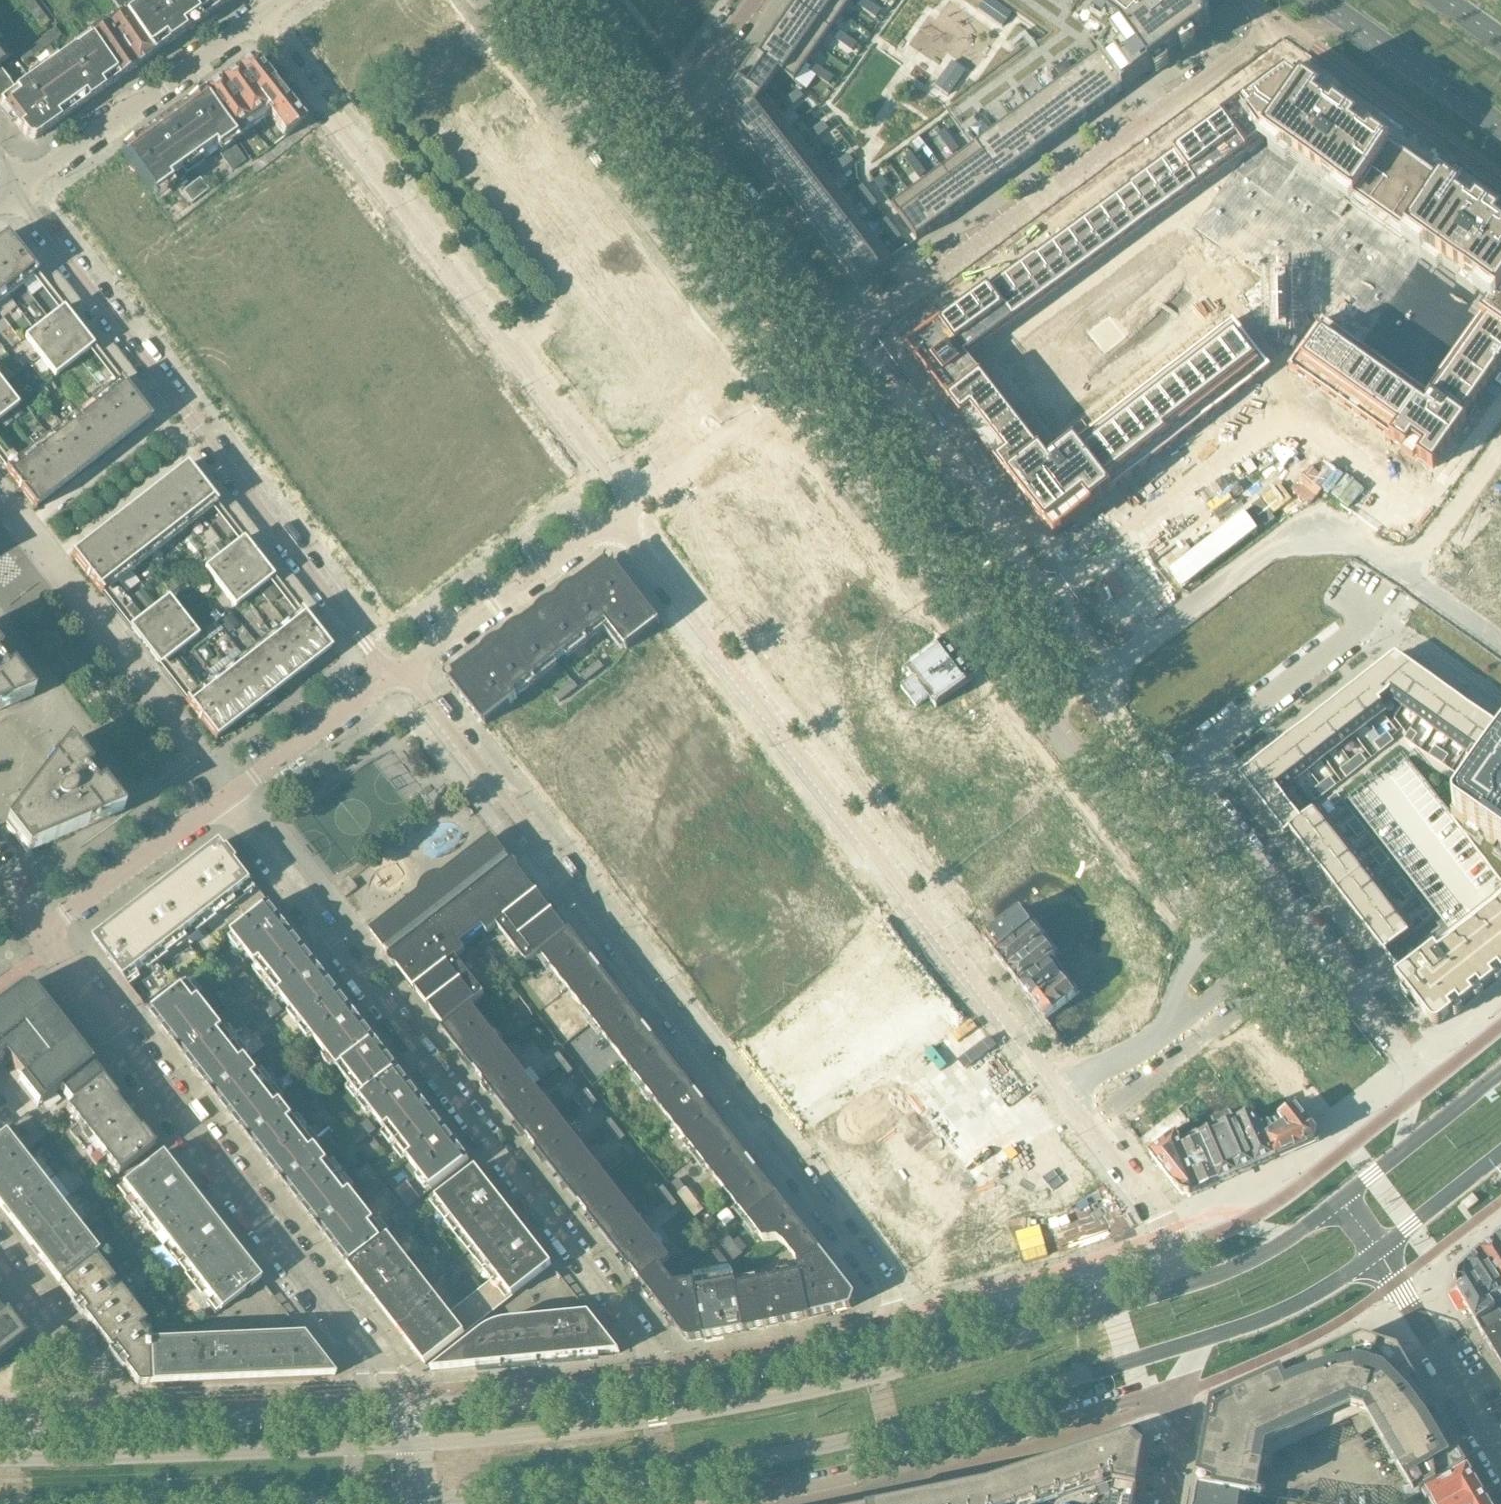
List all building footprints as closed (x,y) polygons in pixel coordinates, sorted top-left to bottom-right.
[(24,4),(42,28),(48,23),(31,0),(30,0),(24,4)] [(125,18),(152,57),(201,23),(185,0),(142,0),(139,2),(137,0),(112,0),(125,18)] [(201,23),(233,0),(185,0),(201,23)] [(795,6),(830,31),(842,14),(822,0),(800,0),(795,6)] [(842,14),(852,0),(822,0),(842,14)] [(856,5),(866,11),(871,5),(864,0),(860,0),(859,1),(856,5)] [(1018,15),(1036,28),(1042,33),(1045,34),(1046,38),(1041,42),(952,106),(948,110),(946,111),(949,115),(972,147),(975,145),(1001,180),(1120,93),(1133,84),(1146,74),(1206,31),(1205,15),(1188,3),(1184,0),(996,0),(1018,15)] [(978,10),(990,18),(999,5),(992,0),(985,0),(978,10)] [(871,5),(866,11),(876,18),(878,15),(881,12),(871,5)] [(999,5),(990,18),(1002,27),(1012,14),(999,5)] [(795,6),(784,23),(819,48),(830,31),(795,6)] [(105,26),(107,29),(135,69),(152,57),(125,18),(114,26),(111,22),(105,26)] [(784,23),(772,40),(807,64),(819,48),(784,23)] [(135,69),(107,29),(97,35),(94,31),(87,36),(91,40),(119,80),(135,69)] [(18,58),(23,64),(60,36),(55,30),(18,58)] [(835,35),(833,38),(843,45),(847,38),(838,31),(835,35)] [(847,38),(843,45),(852,52),(855,48),(857,45),(847,38)] [(119,80),(91,40),(75,51),(75,50),(16,91),(0,104),(0,105),(27,139),(34,140),(119,80)] [(761,56),(760,56),(780,71),(780,72),(791,80),(794,82),(807,64),(772,40),(761,56)] [(0,42),(0,66),(11,57),(0,42)] [(756,52),(737,79),(763,98),(765,96),(764,94),(780,72),(780,71),(760,56),(761,56),(756,52)] [(304,123),(268,77),(257,63),(249,61),(236,70),(270,117),(269,118),(284,139),(304,123)] [(952,62),(944,74),(957,83),(965,71),(952,62)] [(812,68),(809,71),(819,78),(824,72),(814,65),(812,68)] [(0,70),(0,104),(16,91),(0,70)] [(270,117),(236,70),(220,82),(253,128),(269,118),(270,117)] [(824,72),(819,78),(829,85),(831,82),(834,78),(824,72)] [(1194,229),(1265,279),(1262,282),(1262,283),(1237,302),(1247,312),(1246,313),(1273,338),(1279,331),(1286,338),(1310,312),(1323,320),(1289,368),(1298,374),(1299,373),(1302,368),(1311,374),(1308,378),(1306,380),(1308,382),(1313,385),(1314,384),(1318,379),(1327,385),(1324,389),(1322,391),(1322,392),(1329,396),(1330,395),(1334,390),(1342,396),(1339,400),(1338,402),(1338,403),(1345,407),(1346,406),(1349,401),(1358,407),(1355,411),(1353,414),(1354,414),(1361,419),(1361,418),(1365,412),(1374,418),(1371,423),(1369,425),(1376,430),(1377,429),(1381,423),(1389,430),(1386,434),(1385,436),(1433,470),(1466,422),(1462,419),(1500,365),(1500,226),(1499,225),(1498,226),(1461,200),(1460,201),(1373,139),(1374,138),(1336,112),(1337,111),(1304,87),(1305,86),(1285,72),(1276,78),(1238,106),(1221,118),(1221,119),(1221,120),(1223,123),(1225,122),(1247,153),(1194,229)] [(944,74),(935,86),(948,96),(957,83),(944,74)] [(737,79),(718,106),(731,122),(763,98),(737,79)] [(253,128),(220,82),(203,94),(235,139),(236,140),(253,128)] [(799,91),(789,98),(794,104),(804,97),(801,94),(799,91)] [(199,157),(214,147),(231,172),(245,162),(231,141),(235,139),(203,94),(121,152),(148,190),(152,197),(171,184),(168,179),(182,169),(186,174),(203,162),(199,157)] [(763,98),(731,122),(743,138),(777,112),(767,99),(765,96),(763,98)] [(789,98),(780,105),(782,108),(785,112),(794,104),(789,98)] [(777,112),(743,138),(756,155),(790,128),(777,112)] [(1221,120),(1206,131),(1208,134),(1231,165),(1245,154),(1247,153),(1225,122),(1223,123),(1221,120)] [(824,123),(814,130),(819,137),(829,129),(826,126),(824,123)] [(790,128),(756,155),(768,171),(802,144),(790,128)] [(814,130),(805,138),(807,141),(810,144),(819,137),(814,130)] [(941,133),(938,135),(945,145),(951,140),(944,130),(941,133)] [(1206,131),(1191,142),(1193,145),(1215,176),(1231,165),(1208,134),(1206,131)] [(951,140),(945,145),(952,155),(955,152),(958,150),(951,140)] [(1191,142),(1175,153),(1177,156),(1200,187),(1215,176),(1193,145),(1191,142)] [(802,144),(768,171),(781,187),(815,160),(802,144)] [(972,147),(959,157),(984,192),(1001,180),(975,145),(972,147)] [(1163,164),(1161,166),(1162,167),(1184,199),(1200,187),(1177,156),(1175,153),(1174,154),(1175,156),(1174,156),(1163,164)] [(908,157),(905,159),(912,169),(918,164),(911,154),(908,157)] [(849,155),(839,162),(844,169),(853,161),(851,158),(849,155)] [(959,157),(942,169),(968,204),(984,192),(959,157)] [(815,160),(781,187),(793,203),(827,177),(815,160)] [(839,162),(830,170),(832,173),(835,176),(844,169),(839,162)] [(918,164),(912,169),(919,178),(922,176),(926,174),(918,164)] [(1147,176),(1145,177),(1146,179),(1169,210),(1184,199),(1162,167),(1161,166),(1159,168),(1147,176)] [(942,169),(926,181),(951,216),(968,204),(942,169)] [(827,177),(793,203),(806,219),(840,193),(827,177)] [(881,177),(874,181),(881,191),(888,186),(881,177)] [(1132,187),(1130,189),(1131,190),(1153,221),(1169,210),(1146,179),(1145,177),(1143,179),(1132,187)] [(183,192),(191,203),(208,190),(199,179),(183,192)] [(926,181),(909,193),(935,228),(951,216),(926,181)] [(862,186),(856,191),(863,200),(870,195),(862,186)] [(1129,191),(1115,201),(1138,232),(1153,221),(1131,190),(1130,189),(1128,190),(1129,191)] [(840,193),(806,219),(818,235),(852,209),(840,193)] [(909,193),(892,206),(917,240),(935,228),(909,193)] [(870,195),(863,200),(871,210),(877,205),(870,195)] [(1115,201),(1100,213),(1122,244),(1138,232),(1115,201)] [(852,209),(818,235),(831,251),(865,225),(852,209)] [(1100,213),(1084,224),(1106,255),(1122,244),(1100,213)] [(886,219),(880,224),(887,233),(894,229),(886,219)] [(1084,224),(1067,236),(1090,267),(1106,255),(1084,224)] [(865,225),(831,251),(843,267),(877,241),(865,225)] [(894,229),(887,233),(895,243),(901,238),(894,229)] [(93,348),(63,309),(37,275),(7,236),(0,241),(0,304),(32,278),(58,313),(24,339),(54,378),(79,359),(89,351),(95,358),(94,359),(116,385),(63,426),(93,466),(151,421),(120,381),(93,348)] [(1067,236),(1052,247),(1075,278),(1090,267),(1067,236)] [(877,241),(843,267),(857,284),(891,259),(890,258),(877,241)] [(1037,256),(1035,257),(1036,258),(1059,290),(1075,278),(1052,247),(1038,257),(1037,256)] [(1022,267),(1020,268),(1021,270),(1043,301),(1059,290),(1036,258),(1035,257),(1033,259),(1022,267)] [(1006,278),(1004,280),(1005,281),(1028,312),(1043,301),(1021,270),(1020,268),(1018,270),(1006,278)] [(989,289),(988,289),(990,292),(1012,324),(1028,312),(1005,281),(1004,280),(1002,281),(991,289),(990,290),(989,289)] [(988,289),(972,301),(974,304),(997,335),(1012,324),(990,292),(988,289)] [(972,301),(957,312),(959,315),(981,346),(997,335),(974,304),(972,301)] [(957,312),(941,323),(943,326),(943,327),(961,352),(965,358),(967,357),(981,346),(959,315),(957,312)] [(1041,453),(1008,479),(1053,537),(1117,487),(1112,481),(1120,475),(1124,480),(1125,481),(1132,476),(1127,470),(1136,463),(1140,468),(1140,469),(1147,464),(1142,458),(1151,451),(1155,456),(1156,457),(1162,453),(1162,452),(1158,446),(1166,440),(1170,445),(1171,446),(1177,441),(1178,440),(1173,434),(1181,428),(1185,433),(1186,434),(1193,429),(1188,423),(1196,416),(1200,421),(1201,422),(1208,417),(1203,411),(1212,404),(1216,409),(1216,410),(1223,405),(1218,399),(1227,393),(1231,398),(1231,399),(1238,394),(1238,393),(1234,387),(1242,381),(1246,386),(1247,387),(1253,382),(1249,376),(1257,369),(1261,374),(1262,375),(1270,369),(1270,368),(1233,321),(1226,326),(1074,444),(1065,451),(1056,440),(1040,452),(1041,453)] [(941,323),(907,348),(915,359),(921,367),(924,371),(928,377),(961,352),(943,327),(943,326),(941,323)] [(1103,334),(1093,341),(1098,347),(1108,340),(1103,334)] [(89,351),(79,359),(84,366),(94,359),(95,358),(89,351)] [(961,352),(928,377),(932,382),(948,402),(982,376),(974,367),(967,357),(965,358),(961,352)] [(0,366),(0,383),(1,385),(11,377),(1,365),(0,366)] [(982,376),(948,402),(952,407),(960,418),(994,392),(983,377),(982,376)] [(18,406),(1,385),(0,383),(0,421),(18,406)] [(44,386),(37,392),(42,398),(49,392),(44,386)] [(994,392),(960,418),(961,418),(964,422),(972,433),(1005,407),(994,392)] [(840,410),(832,399),(824,405),(832,416),(840,410)] [(1005,407),(972,433),(976,438),(979,442),(984,448),(1017,422),(1005,407)] [(1017,422),(984,448),(992,458),(995,462),(995,463),(1029,437),(1017,422)] [(5,471),(36,510),(93,466),(63,426),(10,467),(0,454),(0,464),(5,471)] [(1029,437),(995,463),(1003,473),(1008,479),(1041,453),(1040,452),(1029,437)] [(625,452),(643,440),(621,451),(625,452)] [(273,579),(251,551),(243,540),(217,505),(186,466),(129,511),(159,550),(212,509),(238,543),(204,570),(234,609),(268,582),(295,616),(242,657),(273,696),(331,651),(300,612),(273,579)] [(72,555),(71,556),(102,595),(129,629),(137,640),(150,656),(159,667),(185,702),(215,741),(216,740),(230,730),(244,719),(258,707),(273,696),(242,657),(229,667),(228,668),(216,677),(214,679),(203,687),(199,691),(190,698),(164,664),(198,637),(168,598),(134,625),(106,591),(116,584),(126,596),(140,585),(130,573),(145,561),(159,550),(129,511),(114,522),(100,534),(85,545),(72,555)] [(659,624),(613,565),(610,561),(576,586),(573,587),(571,588),(569,589),(566,590),(564,591),(562,593),(561,595),(559,597),(558,599),(556,600),(586,639),(606,624),(626,650),(628,649),(659,624)] [(193,593),(186,599),(192,608),(200,602),(193,593)] [(532,681),(586,639),(556,600),(554,602),(544,606),(536,615),(522,625),(512,629),(504,638),(501,640),(532,681)] [(201,603),(189,612),(200,626),(201,625),(210,618),(212,616),(201,603)] [(205,631),(215,624),(210,618),(201,625),(205,631)] [(208,641),(222,631),(216,623),(203,634),(208,641)] [(194,651),(207,641),(202,634),(189,645),(194,651)] [(532,681),(501,640),(491,644),(483,654),(448,679),(484,725),(485,724),(486,725),(514,703),(514,702),(517,699),(514,695),(532,681)] [(916,675),(904,684),(913,696),(925,687),(957,662),(952,655),(950,654),(943,644),(911,668),(916,675)] [(1368,678),(1362,682),(1379,704),(1387,698),(1387,697),(1409,666),(1406,664),(1398,658),(1395,656),(1393,658),(1385,664),(1381,667),(1371,675),(1368,678)] [(599,660),(580,674),(585,680),(603,667),(599,660)] [(925,687),(913,696),(920,704),(932,695),(940,706),(971,681),(957,662),(925,687)] [(1409,666),(1387,697),(1387,698),(1402,708),(1425,677),(1422,675),(1412,668),(1409,666)] [(33,698),(11,671),(5,675),(0,668),(0,712),(33,698)] [(1425,677),(1402,708),(1418,719),(1440,688),(1437,686),(1427,679),(1425,677)] [(573,681),(555,694),(559,700),(577,687),(573,681)] [(1349,692),(1346,695),(1370,725),(1384,714),(1386,713),(1379,704),(1362,682),(1360,684),(1354,689),(1349,692)] [(1440,688),(1418,719),(1434,731),(1456,699),(1453,697),(1443,690),(1440,688)] [(1339,700),(1331,706),(1355,737),(1370,725),(1346,695),(1343,697),(1339,700)] [(1456,699),(1434,731),(1449,742),(1472,710),(1469,708),(1459,701),(1456,699)] [(1318,716),(1316,718),(1339,749),(1355,737),(1331,706),(1323,712),(1318,716)] [(1472,710),(1449,742),(1465,753),(1488,721),(1485,719),(1475,712),(1472,710)] [(1308,724),(1301,730),(1324,760),(1339,749),(1316,718),(1313,720),(1308,724)] [(1465,753),(1482,764),(1500,737),(1500,731),(1500,730),(1490,723),(1488,721),(1465,753)] [(1288,740),(1285,742),(1309,772),(1324,760),(1301,730),(1293,736),(1288,740)] [(1406,736),(1404,739),(1411,744),(1417,736),(1410,730),(1406,736)] [(1387,733),(1380,738),(1387,747),(1394,742),(1391,739),(1387,733)] [(1380,738),(1373,744),(1380,752),(1387,747),(1380,738)] [(1278,748),(1270,753),(1294,784),(1309,772),(1285,742),(1283,744),(1278,748)] [(68,744),(50,768),(5,826),(27,854),(122,812),(101,786),(95,790),(93,787),(86,779),(84,776),(90,771),(68,744)] [(1435,748),(1428,757),(1435,762),(1442,753),(1435,748)] [(1349,798),(1438,913),(1447,924),(1455,934),(1414,965),(1400,976),(1396,980),(1430,1025),(1432,1026),(1434,1027),(1436,1027),(1438,1027),(1439,1026),(1500,978),(1500,750),(1470,795),(1452,819),(1451,821),(1405,761),(1403,758),(1402,757),(1375,779),(1370,782),(1349,798)] [(1258,763),(1255,765),(1278,795),(1279,796),(1280,795),(1294,784),(1270,753),(1262,759),(1258,763)] [(1442,753),(1435,762),(1442,766),(1449,758),(1442,753)] [(1360,754),(1353,759),(1360,768),(1367,763),(1360,754)] [(1350,762),(1346,765),(1353,773),(1360,768),(1353,759),(1350,762)] [(1243,775),(1239,778),(1262,807),(1278,795),(1255,765),(1253,767),(1243,775)] [(1346,765),(1340,770),(1346,778),(1353,773),(1346,765)] [(1467,770),(1460,779),(1468,784),(1474,775),(1467,770)] [(1330,778),(1323,783),(1329,792),(1336,786),(1330,778)] [(1320,786),(1316,788),(1323,797),(1329,792),(1323,783),(1320,786)] [(1316,788),(1309,794),(1316,802),(1323,797),(1316,788)] [(1337,794),(1328,801),(1333,807),(1342,801),(1337,794)] [(1278,795),(1262,807),(1285,837),(1290,833),(1289,832),(1301,823),(1300,822),(1280,795),(1279,796),(1278,795)] [(1301,823),(1289,832),(1290,833),(1300,847),(1331,823),(1319,808),(1315,811),(1309,815),(1301,822),(1300,822),(1301,823)] [(1304,808),(1295,815),(1301,822),(1309,815),(1304,808)] [(1356,818),(1347,825),(1352,832),(1361,825),(1356,818)] [(1331,823),(1300,847),(1312,863),(1343,839),(1331,823)] [(1361,825),(1352,832),(1358,839),(1366,832),(1361,825)] [(370,932),(388,955),(388,956),(389,956),(389,960),(390,962),(391,963),(392,965),(394,965),(397,966),(415,990),(445,1028),(472,1006),(485,996),(456,959),(465,951),(460,945),(482,927),(487,934),(497,926),(527,965),(540,955),(568,934),(537,895),(518,871),(519,868),(518,866),(517,864),(516,863),(515,862),(513,861),(511,861),(510,860),(492,837),(491,837),(443,875),(441,874),(438,875),(434,875),(431,876),(428,878),(426,880),(423,883),(421,886),(420,889),(419,892),(419,893),(417,895),(370,932)] [(1343,839),(1312,863),(1324,878),(1355,854),(1343,839)] [(232,899),(250,922),(270,906),(238,863),(222,843),(94,940),(125,980),(232,899)] [(1379,849),(1370,855),(1376,862),(1384,855),(1379,849)] [(1355,854),(1324,878),(1336,893),(1366,869),(1355,854)] [(1384,855),(1376,862),(1381,869),(1390,862),(1384,855)] [(1366,869),(1336,893),(1348,908),(1378,884),(1366,869)] [(1403,879),(1394,886),(1399,892),(1408,886),(1403,879)] [(351,880),(338,890),(345,898),(358,888),(351,880)] [(1378,884),(1348,908),(1359,923),(1390,900),(1378,884)] [(1408,886),(1399,892),(1404,899),(1413,893),(1408,886)] [(1390,900),(1359,923),(1371,939),(1402,915),(1390,900)] [(270,906),(250,922),(232,935),(256,966),(294,936),(270,906)] [(1427,910),(1418,917),(1424,924),(1432,917),(1427,910)] [(1021,913),(984,942),(995,957),(1032,927),(1021,913)] [(1402,915),(1371,939),(1384,955),(1397,944),(1414,931),(1402,915)] [(1032,927),(995,957),(1006,971),(1044,942),(1032,927)] [(622,999),(570,932),(568,934),(540,955),(593,1022),(622,999)] [(294,936),(256,966),(279,996),(317,966),(294,936)] [(1044,942),(1006,971),(1019,987),(1048,964),(1056,958),(1044,942)] [(239,954),(220,968),(228,978),(246,964),(239,954)] [(1061,980),(1048,964),(1019,987),(1031,1003),(1061,980)] [(317,966),(279,996),(291,1011),(329,981),(317,966)] [(244,973),(232,983),(240,993),(252,983),(244,973)] [(498,985),(490,976),(481,983),(488,993),(498,985)] [(1061,980),(1031,1003),(1044,1020),(1074,997),(1061,980)] [(329,981),(291,1011),(315,1041),(353,1011),(329,981)] [(151,1014),(175,1044),(213,1015),(189,984),(151,1014)] [(223,1005),(236,996),(228,986),(216,995),(223,1005)] [(5,1056),(21,1078),(16,1081),(35,1107),(58,1089),(70,1104),(98,1082),(86,1067),(90,1064),(31,988),(23,987),(0,1004),(0,1059),(5,1056)] [(786,1045),(809,1028),(819,1041),(837,1028),(806,987),(788,1001),(798,1014),(776,1031),(786,1045)] [(674,1065),(622,999),(593,1022),(644,1088),(674,1065)] [(274,1000),(256,1014),(264,1024),(282,1011),(274,1000)] [(229,1025),(247,1011),(240,1001),(221,1015),(229,1025)] [(534,1086),(472,1006),(445,1028),(442,1030),(505,1109),(534,1086)] [(326,1056),(364,1026),(361,1022),(360,1021),(353,1011),(315,1041),(326,1056)] [(213,1015),(175,1044),(186,1059),(224,1030),(213,1015)] [(274,1025),(268,1030),(276,1040),(282,1035),(274,1025)] [(338,1071),(376,1042),(364,1026),(326,1056),(338,1071)] [(247,1059),(224,1030),(186,1059),(209,1088),(247,1059)] [(266,1048),(272,1043),(264,1033),(258,1038),(266,1048)] [(350,1087),(388,1057),(376,1042),(338,1071),(350,1087)] [(288,1054),(280,1044),(262,1058),(270,1068),(288,1054)] [(554,1055),(569,1075),(575,1070),(560,1050),(554,1055)] [(361,1101),(399,1071),(388,1057),(350,1087),(361,1101)] [(259,1074),(247,1059),(209,1088),(221,1103),(259,1074)] [(726,1132),(674,1065),(644,1088),(696,1154),(726,1132)] [(399,1071),(361,1101),(385,1131),(423,1101),(399,1071)] [(282,1104),(259,1074),(221,1103),(244,1133),(282,1104)] [(310,1092),(316,1087),(309,1077),(302,1081),(310,1092)] [(116,1098),(110,1090),(102,1079),(98,1082),(70,1104),(71,1105),(66,1109),(78,1125),(69,1133),(81,1148),(126,1115),(114,1100),(116,1098)] [(586,1153),(545,1100),(534,1086),(505,1109),(557,1176),(586,1153)] [(423,1101),(385,1131),(408,1160),(446,1131),(423,1101)] [(305,1134),(317,1125),(320,1129),(332,1120),(325,1110),(312,1119),(313,1120),(301,1129),(282,1104),(244,1133),(267,1163),(305,1134)] [(1318,1135),(1296,1106),(1263,1129),(1276,1160),(1315,1142),(1318,1135)] [(1248,1111),(1231,1119),(1230,1119),(1233,1122),(1254,1169),(1276,1160),(1263,1129),(1262,1129),(1251,1116),(1248,1111)] [(58,1284),(93,1257),(93,1256),(97,1253),(22,1156),(45,1138),(27,1114),(0,1135),(0,1209),(58,1284)] [(1209,1122),(1215,1130),(1236,1177),(1254,1169),(1233,1122),(1230,1119),(1231,1119),(1226,1114),(1209,1122)] [(126,1115),(81,1148),(95,1166),(105,1159),(117,1175),(154,1146),(140,1129),(138,1130),(126,1115)] [(606,1121),(621,1141),(627,1136),(612,1117),(606,1121)] [(368,1120),(350,1134),(358,1144),(376,1130),(368,1120)] [(1236,1177),(1215,1130),(1204,1135),(1202,1130),(1195,1133),(1199,1141),(1218,1185),(1236,1177)] [(420,1176),(458,1147),(446,1131),(408,1160),(420,1176)] [(726,1132),(696,1154),(748,1221),(778,1198),(726,1132)] [(279,1178),(317,1149),(305,1134),(267,1163),(279,1178)] [(1200,1193),(1179,1146),(1175,1136),(1150,1155),(1182,1196),(1190,1198),(1200,1193)] [(374,1139),(361,1149),(369,1159),(381,1149),(374,1139)] [(1187,1142),(1179,1146),(1200,1193),(1218,1185),(1199,1141),(1188,1146),(1187,1142)] [(432,1191),(470,1161),(458,1147),(420,1176),(432,1191)] [(291,1193),(329,1164),(317,1149),(279,1178),(291,1193)] [(638,1218),(586,1153),(557,1176),(608,1241),(638,1218)] [(160,1154),(121,1185),(155,1230),(195,1199),(160,1154)] [(329,1164),(291,1193),(314,1223),(352,1193),(329,1164)] [(376,1175),(368,1165),(355,1174),(363,1184),(376,1175)] [(513,1216),(475,1169),(436,1199),(473,1247),(513,1216)] [(369,1204),(387,1190),(379,1180),(361,1194),(369,1204)] [(658,1188),(673,1208),(679,1203),(664,1183),(658,1188)] [(412,1188),(400,1198),(407,1208),(420,1198),(412,1188)] [(352,1193),(314,1223),(326,1238),(363,1208),(352,1193)] [(1472,1195),(1461,1204),(1467,1211),(1478,1202),(1472,1195)] [(70,1196),(63,1200),(75,1221),(82,1218),(70,1196)] [(778,1198),(748,1221),(747,1221),(764,1243),(778,1241),(785,1247),(797,1262),(798,1267),(819,1251),(778,1198)] [(236,1251),(195,1199),(155,1230),(197,1282),(236,1251)] [(363,1208),(326,1238),(349,1267),(387,1238),(363,1208)] [(410,1219),(402,1209),(390,1218),(398,1228),(410,1219)] [(552,1266),(513,1216),(473,1247),(496,1277),(473,1295),(489,1316),(552,1266)] [(638,1218),(608,1241),(641,1283),(661,1268),(670,1260),(638,1218)] [(389,1237),(387,1238),(349,1267),(387,1316),(427,1285),(389,1237)] [(1495,1239),(1480,1252),(1500,1285),(1500,1248),(1495,1239)] [(702,1263),(688,1245),(679,1252),(691,1269),(692,1272),(729,1265),(717,1250),(702,1263)] [(236,1251),(197,1282),(220,1312),(259,1281),(236,1251)] [(806,1298),(837,1274),(819,1251),(798,1267),(800,1274),(806,1298)] [(1480,1252),(1466,1266),(1458,1274),(1456,1290),(1484,1338),(1500,1329),(1500,1311),(1498,1306),(1500,1304),(1500,1285),(1480,1252)] [(135,1280),(120,1291),(119,1289),(115,1291),(110,1285),(113,1282),(93,1256),(93,1257),(58,1284),(96,1332),(131,1305),(146,1294),(135,1280)] [(691,1278),(679,1259),(669,1265),(680,1284),(691,1278)] [(674,1285),(661,1268),(641,1283),(684,1339),(691,1342),(705,1339),(695,1286),(694,1281),(674,1285)] [(458,1304),(481,1284),(475,1277),(466,1283),(458,1274),(443,1286),(458,1304)] [(810,1318),(806,1298),(800,1274),(735,1289),(745,1332),(810,1318)] [(855,1297),(837,1274),(806,1298),(810,1318),(851,1308),(855,1297)] [(726,1286),(716,1288),(725,1335),(745,1332),(735,1289),(733,1278),(725,1280),(726,1286)] [(704,1284),(695,1286),(705,1339),(725,1335),(716,1288),(705,1290),(704,1284)] [(425,1365),(489,1316),(473,1295),(449,1314),(427,1285),(387,1316),(425,1365)] [(164,1306),(154,1293),(144,1300),(154,1314),(164,1306)] [(149,1385),(148,1342),(147,1329),(147,1321),(147,1313),(138,1301),(132,1306),(131,1305),(96,1332),(138,1385),(149,1385)] [(24,1338),(5,1313),(3,1314),(0,1310),(0,1357),(24,1338)] [(589,1314),(509,1322),(505,1322),(502,1323),(498,1324),(495,1325),(492,1326),(488,1328),(485,1330),(482,1332),(479,1334),(431,1372),(620,1353),(589,1314)] [(1484,1338),(1500,1367),(1500,1329),(1484,1338)] [(334,1377),(302,1335),(250,1338),(252,1380),(334,1377)] [(252,1380),(250,1338),(186,1340),(188,1383),(252,1380)] [(1212,1405),(1203,1458),(1197,1487),(1245,1496),(1251,1497),(1251,1494),(1256,1468),(1271,1470),(1274,1453),(1349,1419),(1343,1405),(1345,1405),(1346,1400),(1374,1409),(1372,1414),(1420,1495),(1425,1492),(1467,1467),(1459,1455),(1458,1456),(1456,1452),(1457,1451),(1444,1429),(1443,1430),(1441,1426),(1442,1426),(1429,1403),(1428,1404),(1426,1400),(1427,1400),(1414,1378),(1413,1378),(1411,1374),(1412,1374),(1397,1349),(1361,1338),(1335,1350),(1336,1351),(1332,1352),(1331,1351),(1308,1362),(1308,1363),(1305,1365),(1304,1364),(1281,1374),(1281,1376),(1277,1377),(1277,1376),(1253,1387),(1254,1388),(1250,1390),(1249,1389),(1212,1405)] [(188,1383),(186,1340),(148,1342),(149,1385),(188,1383)] [(1038,1503),(1113,1478),(1113,1482),(1109,1484),(1137,1489),(1146,1438),(1141,1433),(989,1484),(901,1502),(892,1503),(1038,1503)] [(1478,1487),(1467,1467),(1425,1492),(1433,1503),(1448,1503),(1478,1487)] [(1107,1485),(1096,1489),(1098,1497),(1110,1493),(1107,1485)] [(1134,1501),(1136,1494),(1137,1489),(1114,1485),(1111,1503),(1134,1503),(1134,1501)] [(1245,1496),(1197,1487),(1194,1503),(1244,1503),(1245,1496)] [(1478,1487),(1448,1503),(1488,1503),(1478,1487)]
